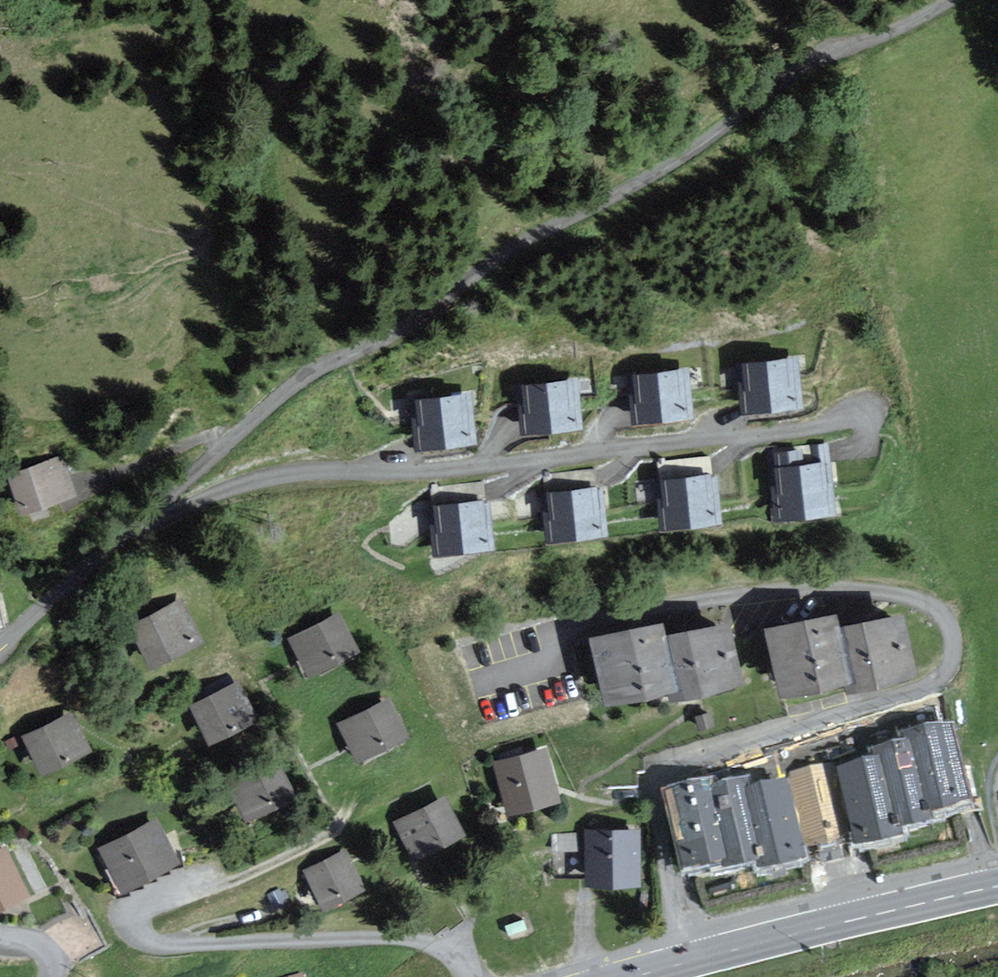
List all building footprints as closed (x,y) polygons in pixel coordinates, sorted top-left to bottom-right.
[(735,364),(741,414),(802,407),(796,357),(735,364)] [(627,375),(632,424),(694,417),(689,368),(627,375)] [(516,384),(522,436),(583,429),(577,378),(516,384)] [(409,399),(415,451),(477,443),(470,391),(409,399)] [(770,458),(777,516),(834,510),(826,447),(814,449),(816,469),(802,470),(800,455),(770,458)] [(61,457),(10,475),(22,511),(74,494),(61,457)] [(657,481),(662,526),(718,521),(714,476),(657,481)] [(543,493),(548,539),(605,532),(600,487),(543,493)] [(432,509),(436,552),(493,547),(488,503),(432,509)] [(181,598),(129,625),(151,667),(203,640),(181,598)] [(339,610),(288,637),(308,676),(360,649),(339,610)] [(838,614),(764,630),(778,696),(850,681),(851,687),(914,673),(901,614),(841,627),(838,614)] [(664,623),(590,639),(605,705),(676,690),(677,696),(741,682),(728,623),(667,636),(664,623)] [(238,678),(190,703),(211,744),(260,719),(238,678)] [(390,695),(338,721),(358,762),(410,736),(390,695)] [(74,710),(22,735),(42,776),(94,751),(74,710)] [(807,864),(803,848),(831,848),(853,838),(856,851),(899,841),(898,834),(928,827),(926,818),(967,809),(950,734),(907,744),(909,752),(877,760),(879,770),(835,780),(832,770),(788,780),(790,789),(748,798),(746,790),(713,798),(711,790),(668,800),(685,873),(724,864),(726,876),(759,868),(760,875),(807,864)] [(494,761),(508,814),(558,801),(544,748),(494,761)] [(277,755),(226,781),(246,822),(297,797),(277,755)] [(446,795),(393,822),(415,863),(467,836),(446,795)] [(98,849),(121,894),(181,863),(157,818),(98,849)] [(584,829),(585,887),(641,886),(640,828),(584,829)] [(0,847),(0,911),(31,895),(6,845),(0,847)] [(302,870),(323,911),(366,889),(345,848),(302,870)]
